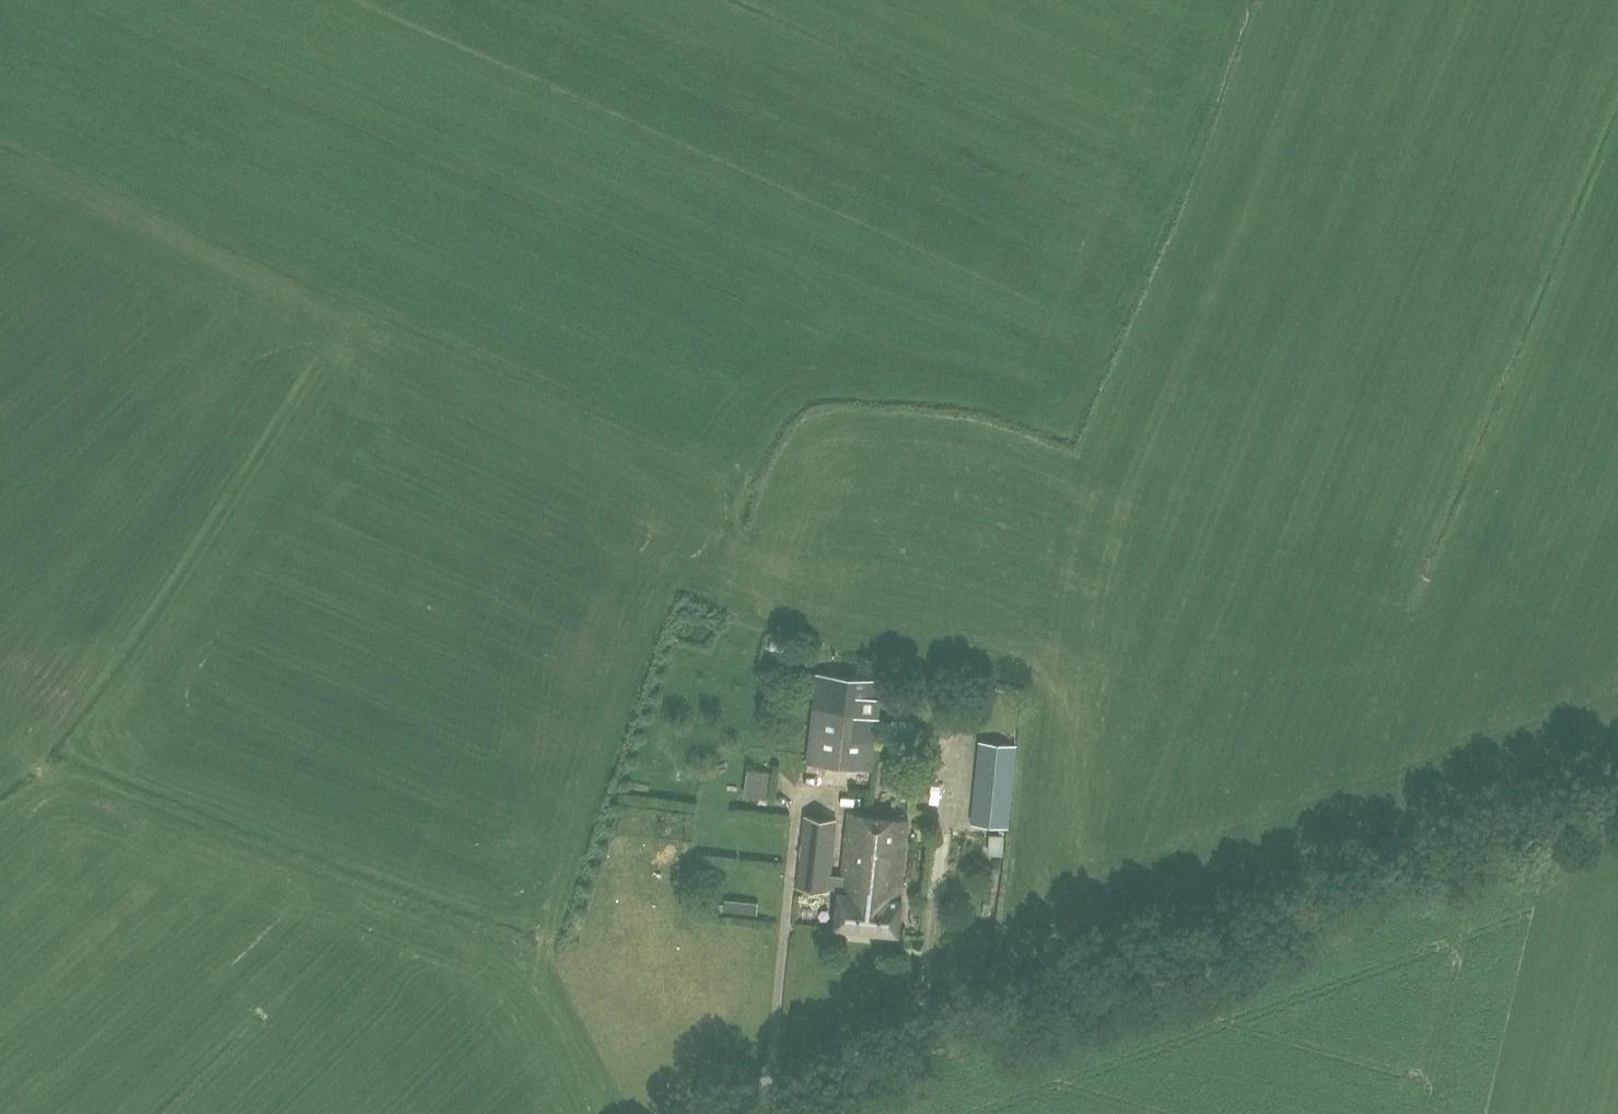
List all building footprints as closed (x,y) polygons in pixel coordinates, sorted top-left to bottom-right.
[(882,679),(817,672),(813,708),(846,712),(843,736),(875,740),(882,679)] [(1020,705),(985,701),(972,821),(1007,825),(1020,705)] [(846,712),(813,708),(807,760),(873,767),(875,740),(843,736),(846,712)] [(780,803),(779,783),(760,784),(762,804),(780,803)] [(849,811),(843,873),(831,872),(830,886),(842,887),(842,890),(840,890),(837,925),(900,931),(903,896),(901,895),(908,816),(849,811)]
